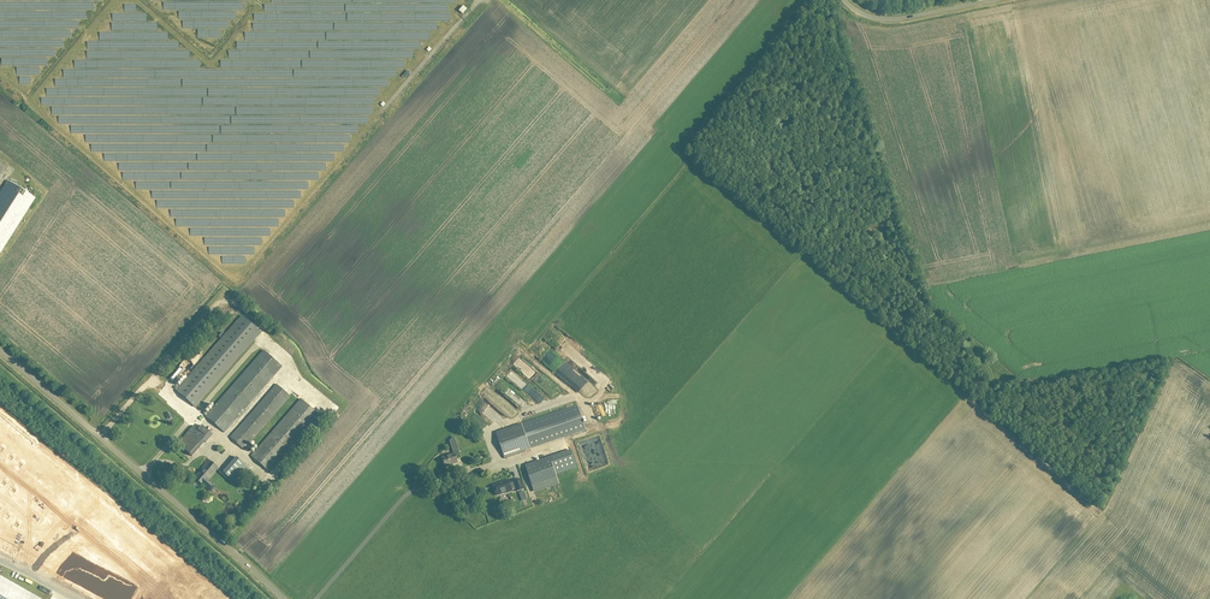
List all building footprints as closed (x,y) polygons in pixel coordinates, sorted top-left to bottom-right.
[(12,114),(0,106),(0,132),(12,114)] [(28,149),(0,193),(0,254),(55,167),(28,149)] [(176,391),(195,407),(260,332),(242,316),(176,391)] [(282,367),(263,351),(206,417),(224,433),(282,367)] [(243,450),(290,396),(276,385),(230,438),(243,450)] [(269,473),(319,415),(301,399),(251,457),(269,473)] [(496,420),(500,415),(480,403),(476,408),(496,420)] [(524,451),(586,430),(578,406),(496,433),(505,459),(525,452),(524,451)] [(0,417),(0,541),(56,571),(74,550),(138,584),(130,598),(220,598),(0,417)] [(480,417),(475,423),(485,432),(490,426),(480,417)] [(192,457),(205,443),(206,443),(213,436),(202,426),(198,430),(193,426),(177,444),(192,457)] [(571,450),(550,457),(525,465),(532,486),(557,478),(556,475),(577,468),(571,450)] [(454,454),(442,458),(445,467),(457,463),(454,454)] [(223,473),(234,482),(247,467),(236,457),(223,473)] [(202,469),(194,478),(203,486),(204,486),(211,492),(215,487),(208,481),(219,469),(209,460),(202,468),(202,469)] [(502,483),(493,486),(496,496),(506,492),(506,493),(512,491),(512,490),(516,489),(517,492),(524,489),(521,479),(513,482),(514,483),(510,484),(508,480),(501,482),(502,483)] [(0,577),(0,598),(39,598),(0,577)]
